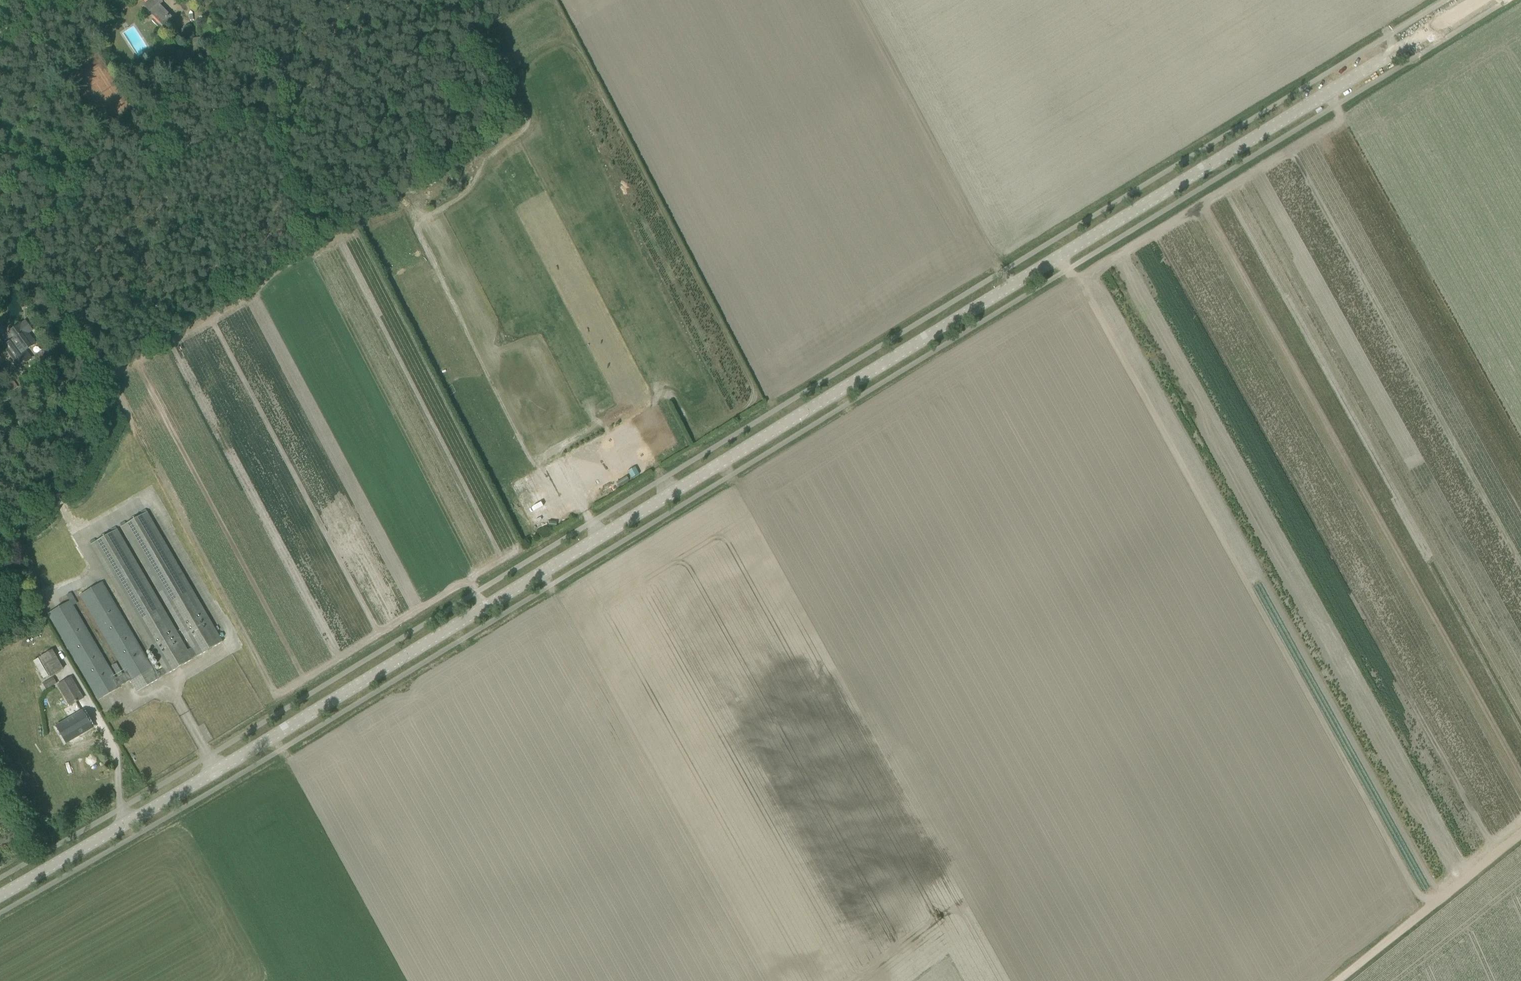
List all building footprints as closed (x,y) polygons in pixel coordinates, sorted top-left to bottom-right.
[(149,12),(152,9),(162,20),(165,17),(166,18),(168,16),(168,15),(169,14),(160,4),(163,1),(161,0),(147,0),(148,2),(144,6),(149,12)] [(188,58),(194,58),(193,48),(177,50),(179,63),(189,62),(188,58)] [(25,351),(35,344),(28,334),(31,331),(25,322),(16,328),(15,327),(9,332),(10,333),(8,334),(13,341),(4,347),(18,367),(31,358),(25,351)] [(145,513),(121,527),(191,648),(190,648),(195,657),(221,642),(145,513)] [(163,667),(167,673),(167,674),(191,660),(190,660),(195,657),(190,648),(185,651),(115,531),(91,545),(163,667)] [(80,594),(126,672),(130,680),(137,692),(158,679),(158,678),(167,673),(163,667),(154,672),(102,582),(80,594)] [(130,680),(126,672),(115,678),(70,600),(48,613),(99,700),(120,687),(120,686),(130,680)] [(40,656),(51,676),(64,668),(54,649),(40,656)] [(58,684),(70,705),(83,697),(72,676),(58,684)] [(57,727),(61,733),(66,742),(91,727),(83,712),(57,727)]
